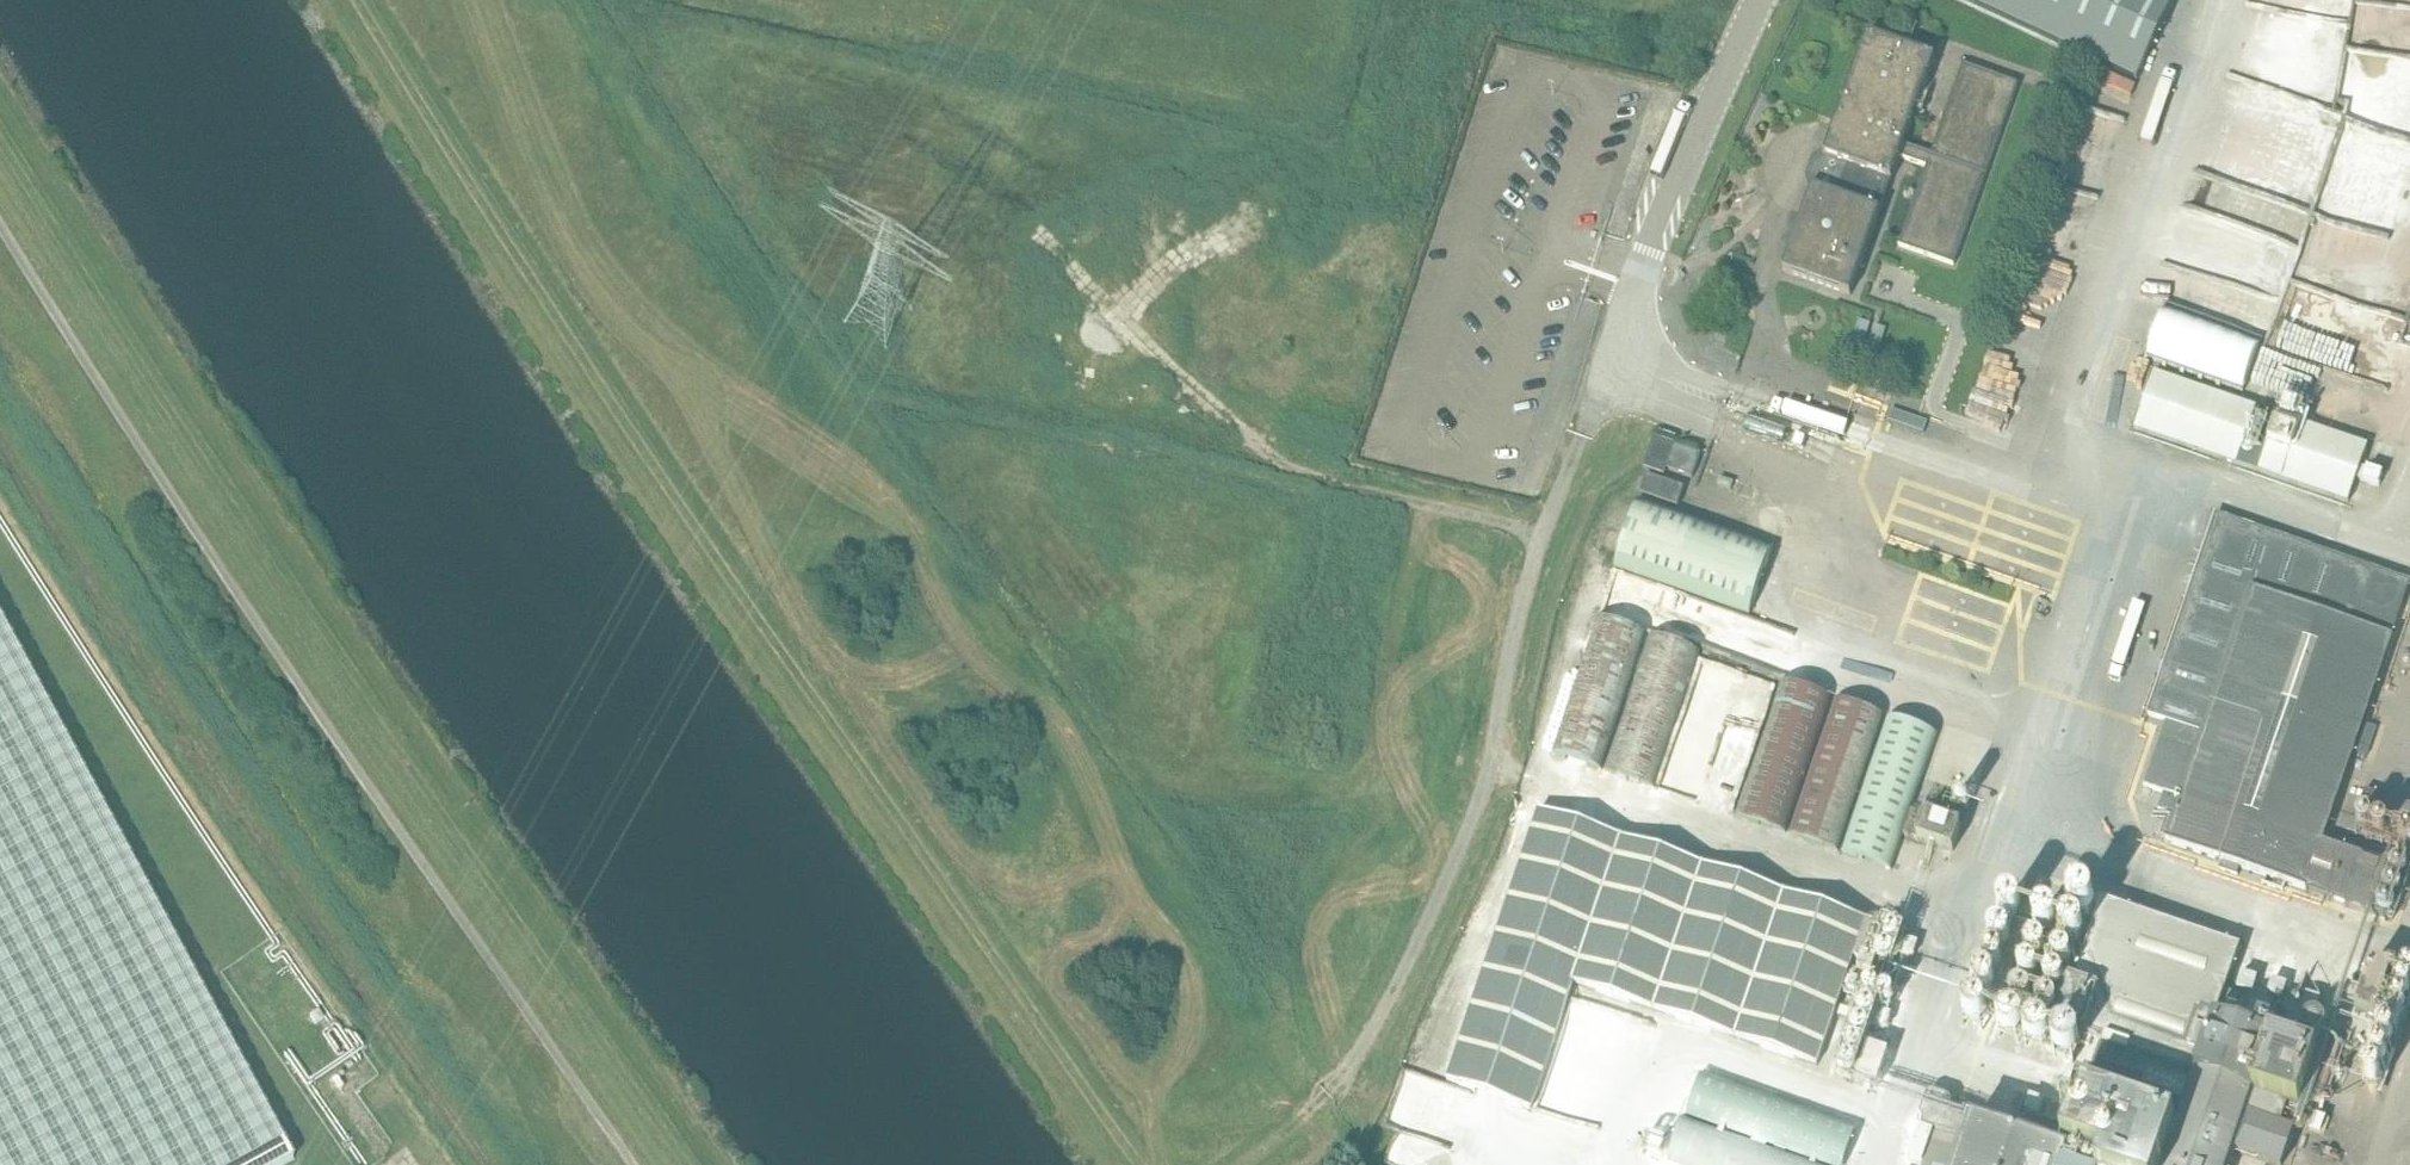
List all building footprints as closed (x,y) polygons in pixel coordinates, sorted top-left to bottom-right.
[(2138,79),(2175,0),(1969,0),(2138,79)] [(1814,187),(1783,270),(1806,278),(1851,294),(1899,156),(1927,166),(1899,245),(1954,264),(2018,83),(1964,64),(1932,154),(1905,144),(1936,58),(1868,33),(1825,155),(1815,160),(1809,177),(1814,187)] [(1886,326),(1860,318),(1850,345),(1874,354),(1886,326)] [(1644,468),(1666,475),(1668,468),(1694,477),(1702,452),(1654,436),(1644,468)] [(1641,493),(1678,506),(1685,487),(1647,474),(1641,493)] [(1760,534),(1770,538),(1782,501),(1769,497),(1762,519),(1691,495),(1687,508),(1760,533),(1760,534)] [(2284,891),(2287,883),(2368,910),(2384,864),(2323,840),(2409,584),(2409,583),(2217,516),(2149,714),(2167,720),(2144,786),(2165,793),(2159,809),(2176,815),(2167,842),(2265,875),(2263,883),(2284,891)] [(296,1158),(0,611),(0,1164),(282,1164),(296,1158)] [(1790,835),(1838,850),(1881,714),(1834,699),(1790,835)] [(1539,810),(1448,1080),(1533,1109),(1576,982),(1820,1065),(1856,957),(1863,960),(1858,974),(1855,973),(1847,995),(1862,1000),(1861,1003),(1837,1073),(1868,1084),(1879,1087),(1890,1053),(1871,1047),(1878,1026),(1886,1029),(1892,1013),(1911,958),(1914,959),(1919,943),(1900,937),(1901,933),(1539,810)] [(1938,845),(1930,866),(1942,870),(1948,849),(1953,851),(1966,814),(1954,810),(1950,823),(1925,814),(1917,838),(1938,845)] [(2233,1151),(2274,1164),(2281,1164),(2318,1055),(2313,1053),(2315,1047),(2301,1042),(2299,1048),(2271,1038),(2270,1040),(2265,1038),(2267,1032),(2253,1028),(2251,1033),(2229,1026),(2235,1006),(2223,1002),(2241,947),(2149,916),(2148,919),(2102,903),(2074,983),(2069,982),(2055,1024),(2106,1041),(2088,1096),(2082,1094),(2062,1148),(2065,1149),(2063,1155),(1974,1124),(1976,1116),(1952,1108),(1953,1103),(1950,1097),(1935,1092),(1928,1096),(1922,1116),(1925,1119),(1923,1126),(1922,1125),(1910,1159),(1924,1164),(2228,1164),(2233,1151)] [(2373,966),(2355,1016),(2376,1024),(2394,974),(2373,966)]
